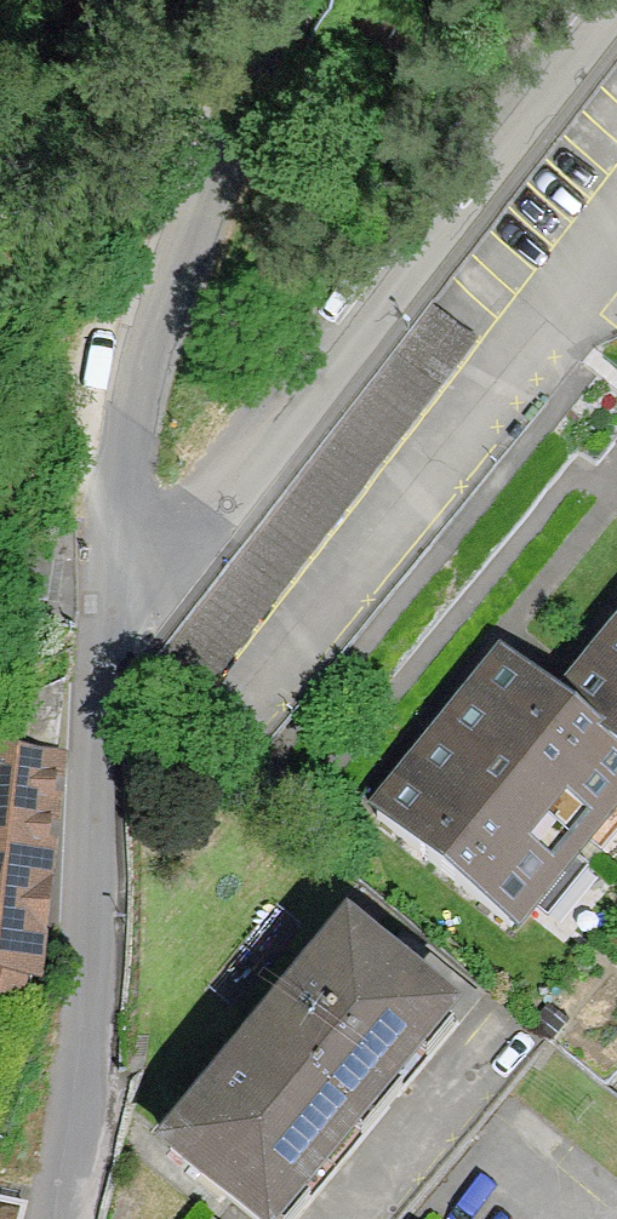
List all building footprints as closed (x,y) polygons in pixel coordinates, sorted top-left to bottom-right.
[(60,546),(34,541),(26,596),(51,600),(60,546)] [(566,704),(616,750),(616,640),(566,704)] [(509,658),(377,819),(511,928),(616,798),(616,750),(566,704),(509,658)] [(56,764),(0,752),(0,964),(33,972),(56,764)] [(480,999),(403,934),(380,962),(349,935),(170,1149),(253,1218),(299,1218),(480,999)] [(26,1208),(0,1201),(0,1218),(23,1218),(26,1208)]
